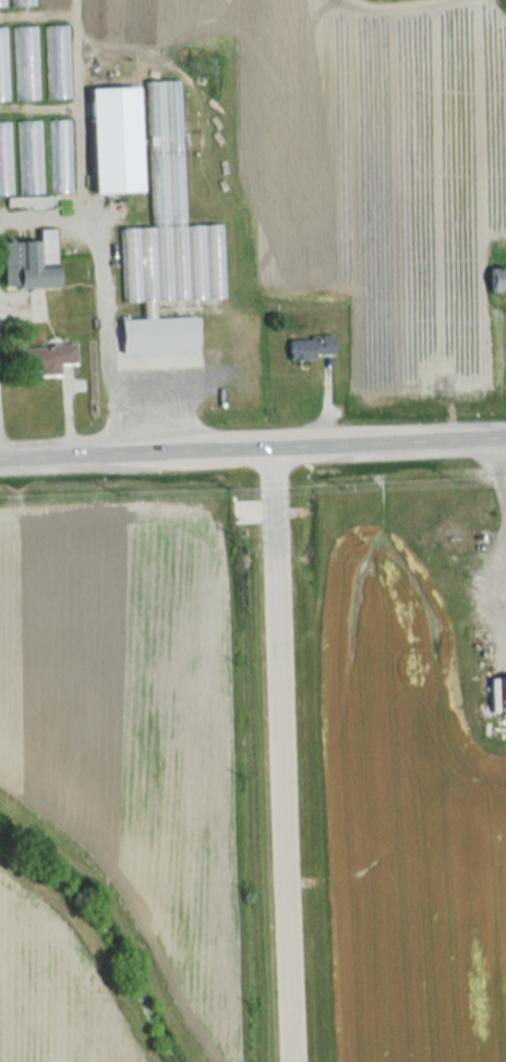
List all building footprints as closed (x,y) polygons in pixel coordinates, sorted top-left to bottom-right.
[(46,26),(47,100),(68,100),(67,26),(46,26)] [(13,27),(14,101),(36,100),(36,27),(13,27)] [(224,298),(222,224),(183,225),(179,81),(147,82),(151,227),(120,228),(122,301),(144,300),(144,319),(121,319),(122,353),(195,351),(194,317),(153,318),(152,300),(224,298)] [(90,89),(93,192),(141,191),(138,87),(90,89)] [(70,120),(48,120),(49,193),(71,192),(70,120)] [(41,194),(40,122),(16,122),(18,194),(41,194)] [(0,123),(0,195),(9,195),(9,123),(0,123)] [(2,242),(3,288),(57,287),(55,229),(39,229),(39,241),(2,242)] [(491,267),(491,291),(505,291),(505,267),(491,267)] [(335,357),(335,337),(290,337),(290,357),(335,357)] [(76,364),(76,345),(17,346),(18,374),(58,374),(58,364),(76,364)]
